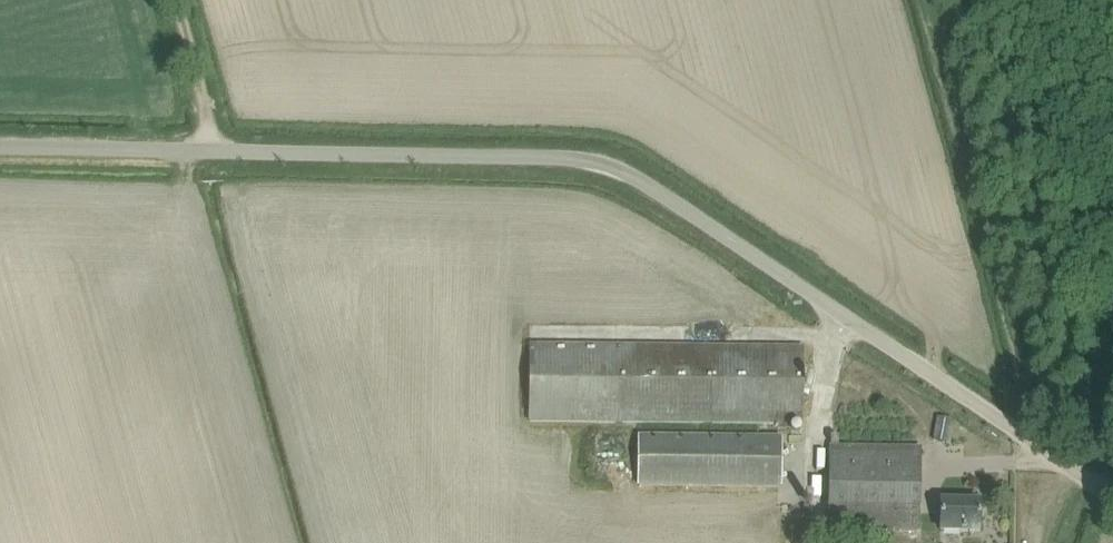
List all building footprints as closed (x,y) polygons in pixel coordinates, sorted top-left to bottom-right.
[(529,346),(529,370),(529,422),(620,423),(801,423),(802,347),(529,346)] [(949,443),(953,422),(954,420),(938,417),(933,440),(949,443)] [(781,438),(639,435),(638,485),(780,487),(781,438)] [(830,446),(830,469),(829,528),(918,530),(919,470),(920,448),(830,446)] [(942,501),(941,524),(941,531),(979,531),(979,502),(942,501)]
